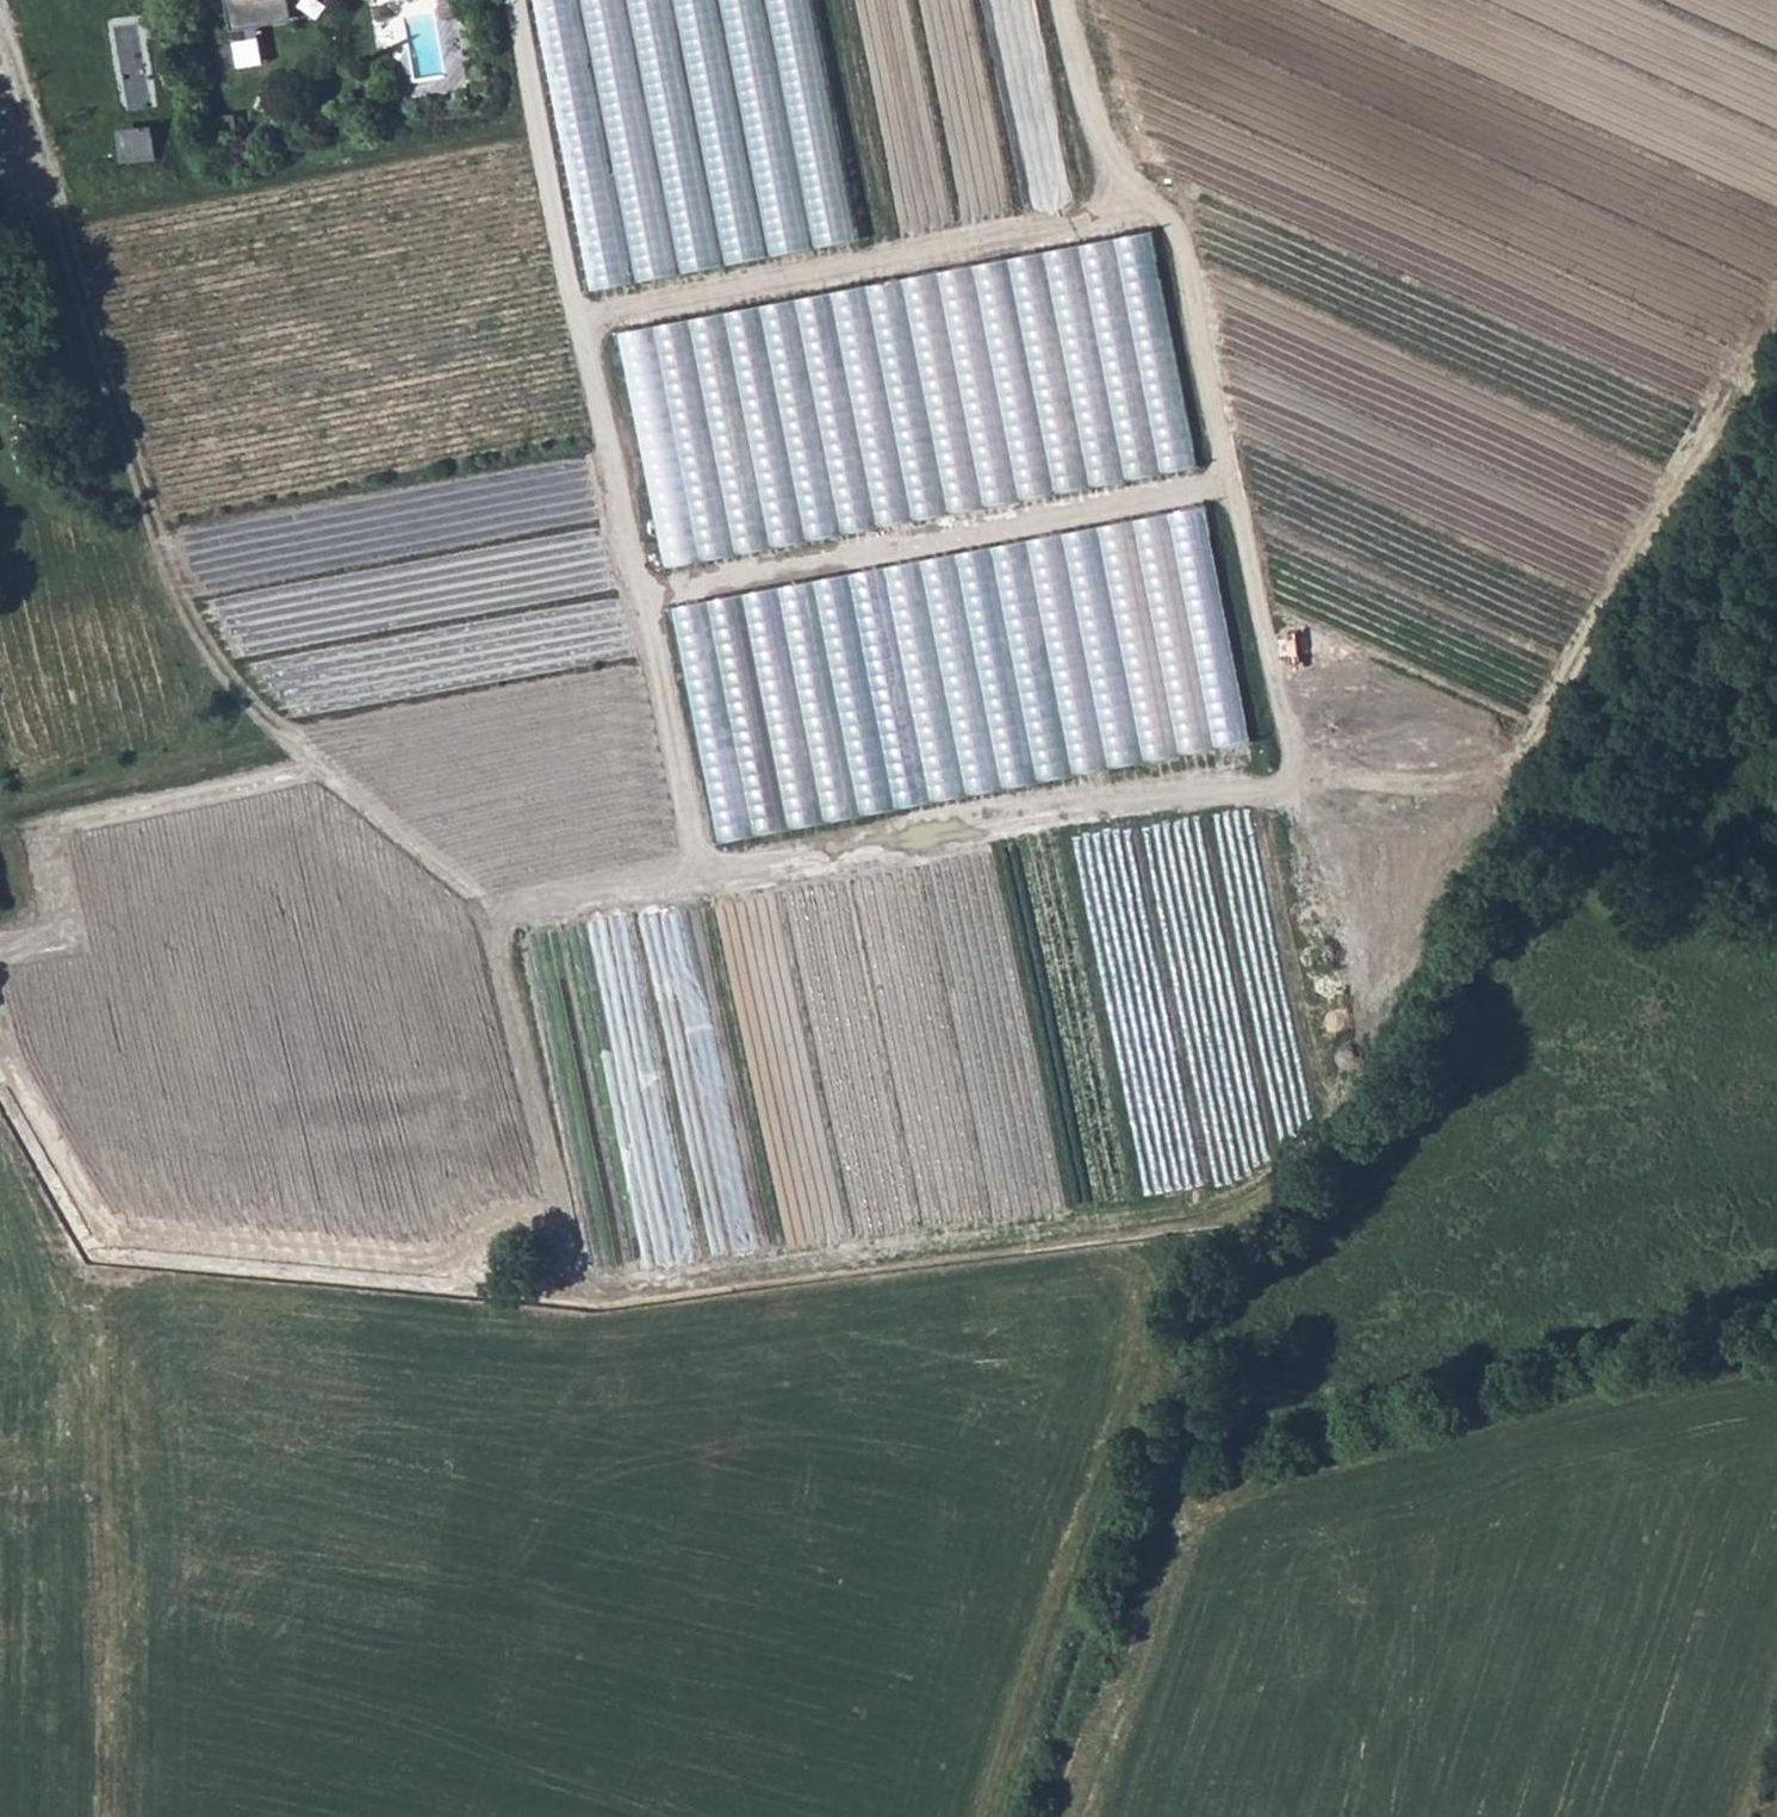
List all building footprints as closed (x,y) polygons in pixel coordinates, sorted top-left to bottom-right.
[(813,0),(535,0),(592,291),(860,240),(813,0)] [(125,130),(128,164),(164,161),(161,128),(125,130)] [(1201,476),(1167,232),(606,334),(657,576),(1201,476)] [(1257,741),(1223,497),(663,600),(714,841),(1257,741)]
